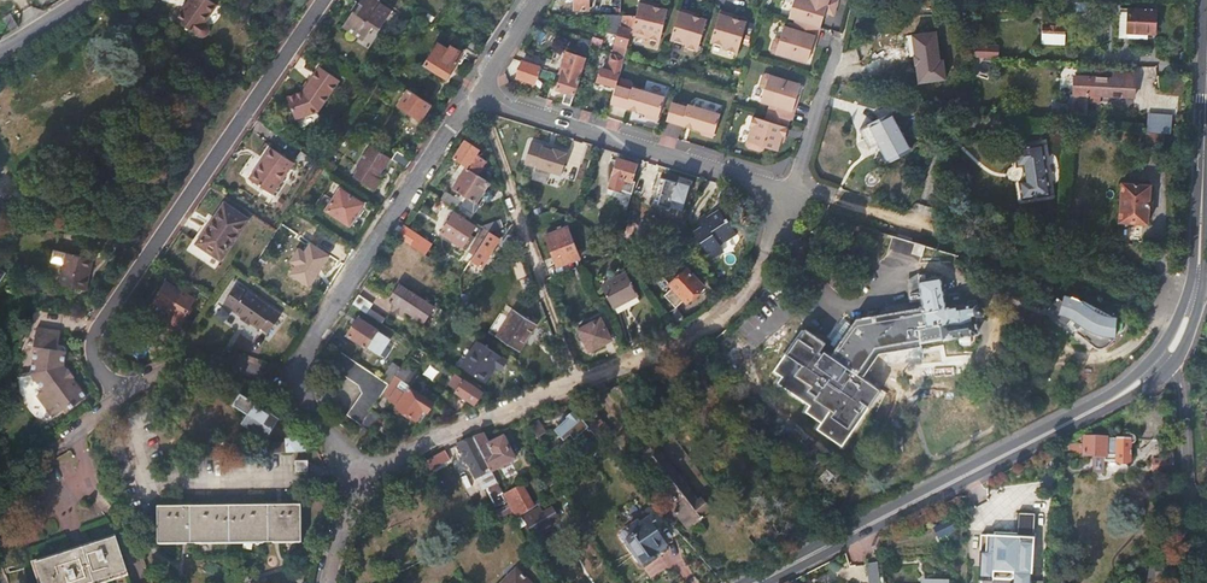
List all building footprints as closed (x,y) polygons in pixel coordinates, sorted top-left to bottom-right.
[(176,19),(200,36),(204,37),(206,36),(209,34),(210,31),(210,27),(209,24),(205,20),(217,3),(213,0),(190,0),(176,19)] [(344,27),(363,41),(373,26),(380,30),(393,12),(383,4),(381,3),(383,0),(362,0),(360,3),(364,6),(359,14),(355,11),(344,27)] [(574,9),(589,10),(589,0),(574,0),(574,9)] [(636,17),(632,32),(660,40),(669,8),(657,5),(658,2),(651,0),(641,0),(636,17)] [(821,28),(825,14),(834,17),(839,1),(836,0),(795,0),(790,19),(821,28)] [(696,14),(681,9),(671,40),(687,45),(687,48),(699,51),(708,20),(696,17),(696,14)] [(1121,9),(1120,33),(1156,33),(1156,10),(1121,9)] [(721,11),(711,43),(726,47),(726,51),(738,54),(748,23),(736,19),(736,16),(721,11)] [(3,18),(10,29),(16,26),(10,15),(3,18)] [(619,16),(608,16),(604,28),(619,33),(613,52),(625,56),(632,32),(636,17),(619,16)] [(1042,27),(1041,43),(1064,44),(1065,34),(1059,34),(1059,28),(1057,28),(1055,26),(1050,26),(1049,28),(1042,27)] [(775,54),(809,63),(817,36),(786,27),(781,42),(779,41),(776,42),(773,50),(775,54)] [(439,43),(425,64),(448,79),(464,54),(452,46),(449,50),(439,43)] [(975,46),(974,57),(993,58),(994,47),(975,46)] [(579,81),(586,57),(569,52),(562,76),(579,81)] [(616,87),(617,84),(625,58),(625,56),(613,52),(607,71),(603,69),(599,81),(616,87)] [(539,68),(521,62),(517,76),(521,78),(521,80),(529,84),(531,81),(535,82),(539,69),(539,68)] [(303,90),(288,95),(295,119),(319,111),(340,80),(320,66),(303,90)] [(1072,93),(1069,114),(1088,115),(1089,102),(1101,103),(1102,95),(1134,97),(1136,78),(1077,74),(1075,93),(1072,93)] [(763,102),(794,112),(802,86),(768,75),(765,76),(762,85),(764,88),(767,89),(763,102)] [(566,99),(573,101),(579,81),(562,76),(557,90),(567,93),(566,99)] [(616,87),(612,102),(645,112),(647,116),(658,119),(666,96),(633,86),(633,88),(617,84),(616,87)] [(421,120),(431,104),(409,90),(399,105),(421,120)] [(674,101),(668,119),(701,129),(703,133),(714,136),(721,113),(689,103),(689,105),(674,101)] [(910,149),(890,112),(868,125),(888,161),(910,149)] [(1149,113),(1147,132),(1156,133),(1157,114),(1149,113)] [(1165,133),(1173,134),(1173,115),(1157,114),(1156,133),(1165,133)] [(784,137),(787,137),(789,129),(754,118),(752,127),(754,128),(749,145),(752,149),(760,152),(765,150),(766,147),(779,151),(782,143),(784,137)] [(1156,133),(1147,132),(1146,150),(1163,152),(1165,133),(1156,133)] [(466,140),(454,159),(467,168),(478,175),(488,160),(478,153),(480,150),(466,140)] [(525,164),(562,175),(568,155),(567,154),(568,153),(555,149),(554,150),(544,147),(545,146),(532,142),(525,164)] [(376,178),(389,158),(370,145),(357,165),(360,167),(353,178),(374,191),(380,181),(376,178)] [(1043,145),(1015,149),(1018,168),(1024,167),(1026,181),(1020,183),(1023,200),(1051,195),(1043,145)] [(261,160),(250,176),(272,193),(294,161),(274,147),(263,161),(261,160)] [(406,169),(412,161),(398,151),(392,160),(406,169)] [(319,166),(333,175),(339,166),(325,157),(319,166)] [(633,193),(637,182),(633,181),(638,165),(618,159),(611,187),(633,193)] [(478,175),(467,168),(454,188),(465,195),(478,175)] [(490,183),(501,191),(493,169),(486,180),(490,183)] [(477,203),(490,183),(486,180),(478,175),(465,195),(467,197),(464,202),(472,208),(476,202),(477,203)] [(661,178),(653,206),(683,215),(692,183),(679,180),(678,183),(661,178)] [(1151,186),(1122,183),(1120,223),(1148,225),(1151,186)] [(340,190),(326,211),(349,227),(363,205),(340,190)] [(446,192),(441,200),(455,209),(460,202),(446,192)] [(224,203),(198,241),(222,257),(247,218),(224,203)] [(454,214),(441,234),(468,250),(474,242),(469,239),(477,228),(454,214)] [(722,214),(710,222),(706,224),(708,227),(704,229),(696,234),(712,259),(724,253),(722,248),(720,245),(736,235),(729,222),(726,222),(722,214)] [(706,224),(710,222),(707,217),(699,222),(704,229),(708,227),(706,224)] [(654,219),(650,233),(675,241),(679,227),(654,219)] [(283,225),(272,242),(291,255),(307,229),(294,220),(290,228),(283,225)] [(491,233),(504,228),(501,220),(481,227),(486,230),(490,232),(491,233)] [(604,234),(620,239),(622,231),(607,227),(604,234)] [(567,228),(546,236),(557,267),(579,259),(567,228)] [(429,246),(402,229),(397,236),(424,255),(429,246)] [(480,248),(490,232),(486,230),(475,245),(480,248)] [(500,239),(491,233),(490,232),(480,248),(471,260),(482,268),(500,239)] [(738,238),(736,235),(720,245),(722,248),(738,238)] [(315,239),(299,264),(321,278),(337,253),(315,239)] [(89,257),(66,251),(59,283),(85,289),(87,275),(85,275),(89,257)] [(956,337),(978,334),(975,317),(983,316),(983,313),(984,310),(984,308),(983,305),(981,304),(976,305),(976,301),(968,301),(968,306),(946,309),(941,277),(937,278),(935,271),(933,269),(931,268),(925,269),(923,270),(922,270),(920,273),(916,276),(911,278),(910,279),(915,304),(924,304),(924,309),(857,319),(853,326),(838,349),(833,357),(826,352),(824,355),(821,353),(827,344),(807,330),(803,337),(800,335),(789,352),(806,363),(799,374),(815,384),(812,389),(820,394),(818,398),(838,410),(835,415),(851,425),(867,401),(873,405),(879,397),(877,395),(881,389),(868,381),(857,374),(865,364),(877,347),(921,340),(922,343),(945,339),(945,342),(956,340),(956,337)] [(704,286),(688,270),(671,286),(687,303),(692,298),(694,299),(699,293),(699,291),(704,286)] [(627,273),(601,286),(613,307),(639,294),(627,273)] [(196,299),(167,279),(153,300),(170,312),(166,318),(178,326),(196,299)] [(399,284),(389,300),(423,321),(433,306),(399,284)] [(232,295),(222,312),(231,318),(230,320),(256,338),(258,336),(265,341),(277,322),(244,299),(242,302),(232,295)] [(358,295),(352,304),(366,313),(372,304),(358,295)] [(1071,321),(1081,326),(1092,333),(1101,336),(1115,338),(1116,317),(1110,316),(1083,301),(1081,303),(1064,295),(1063,302),(1057,298),(1047,312),(1068,326),(1071,321)] [(669,315),(678,327),(688,321),(678,308),(669,315)] [(515,310),(498,337),(519,351),(536,324),(515,310)] [(590,351),(619,336),(607,313),(600,317),(600,320),(579,330),(590,351)] [(358,318),(348,335),(380,356),(392,340),(358,318)] [(1076,333),(1081,326),(1071,321),(1068,326),(1076,333)] [(832,345),(838,349),(853,326),(847,323),(832,345)] [(34,374),(68,359),(68,350),(58,349),(61,330),(38,326),(35,344),(37,345),(33,371),(34,374)] [(478,342),(462,367),(481,380),(497,354),(478,342)] [(363,427),(364,426),(384,394),(390,386),(338,351),(332,368),(360,386),(362,396),(348,417),(363,427)] [(36,378),(67,364),(68,359),(34,374),(36,378)] [(394,363),(384,379),(391,384),(395,378),(401,368),(394,363)] [(67,366),(67,364),(36,378),(42,388),(36,390),(49,414),(69,403),(71,406),(84,399),(74,381),(77,378),(72,369),(69,370),(67,366)] [(403,366),(401,368),(395,378),(401,381),(410,387),(420,394),(428,382),(403,366)] [(448,371),(442,380),(449,385),(448,387),(472,402),(479,391),(448,371)] [(395,378),(391,384),(390,386),(384,394),(398,405),(396,408),(420,423),(434,403),(420,394),(410,387),(406,393),(397,387),(401,381),(395,378)] [(279,419),(242,394),(235,404),(249,414),(243,423),(266,439),(279,419)] [(595,438),(601,445),(613,434),(592,410),(589,413),(584,407),(575,415),(595,438)] [(575,415),(573,413),(567,419),(569,420),(556,432),(576,454),(595,438),(575,415)] [(363,427),(360,433),(368,439),(372,431),(364,426),(363,427)] [(1071,444),(1071,454),(1085,454),(1085,455),(1095,456),(1106,457),(1106,461),(1117,461),(1119,464),(1127,465),(1132,462),(1133,443),(1137,443),(1139,439),(1138,435),(1134,434),(1133,433),(1124,433),(1124,440),(1086,438),(1085,441),(1082,441),(1082,445),(1071,444)] [(485,436),(475,440),(497,483),(498,486),(501,484),(495,470),(514,460),(503,438),(489,445),(485,436)] [(286,452),(306,451),(305,438),(296,438),(296,437),(288,438),(287,439),(285,440),(286,452)] [(475,440),(458,445),(483,491),(497,483),(475,440)] [(657,449),(645,459),(664,484),(659,488),(663,493),(668,489),(683,508),(677,513),(690,530),(696,526),(698,527),(710,518),(709,516),(711,514),(709,511),(710,509),(707,505),(704,505),(702,504),(701,504),(657,449)] [(424,462),(421,466),(425,474),(450,460),(445,451),(432,458),(424,462)] [(1175,470),(1174,452),(1164,452),(1164,459),(1154,459),(1154,470),(1175,470)] [(1106,461),(1106,457),(1095,456),(1094,473),(1105,473),(1106,461)] [(308,461),(296,461),(296,473),(308,473),(308,461)] [(301,506),(158,507),(158,545),(301,544),(301,506)] [(551,508),(526,523),(532,534),(558,520),(551,508)] [(1044,582),(1033,581),(1036,514),(1019,513),(1018,538),(1010,537),(1009,533),(995,533),(995,537),(982,536),(980,566),(993,566),(992,579),(1013,580),(1013,582),(1044,582)] [(651,517),(627,534),(631,540),(627,542),(628,545),(628,548),(630,553),(634,553),(641,564),(645,561),(646,563),(655,558),(653,555),(665,547),(654,531),(658,528),(651,517)] [(38,564),(44,582),(101,582),(130,574),(117,538),(38,564)] [(876,562),(867,563),(869,582),(879,582),(876,562)] [(1157,581),(1176,581),(1177,565),(1157,564),(1157,581)] [(992,579),(993,566),(980,566),(979,579),(992,579)] [(516,569),(502,582),(530,582),(516,569)]
